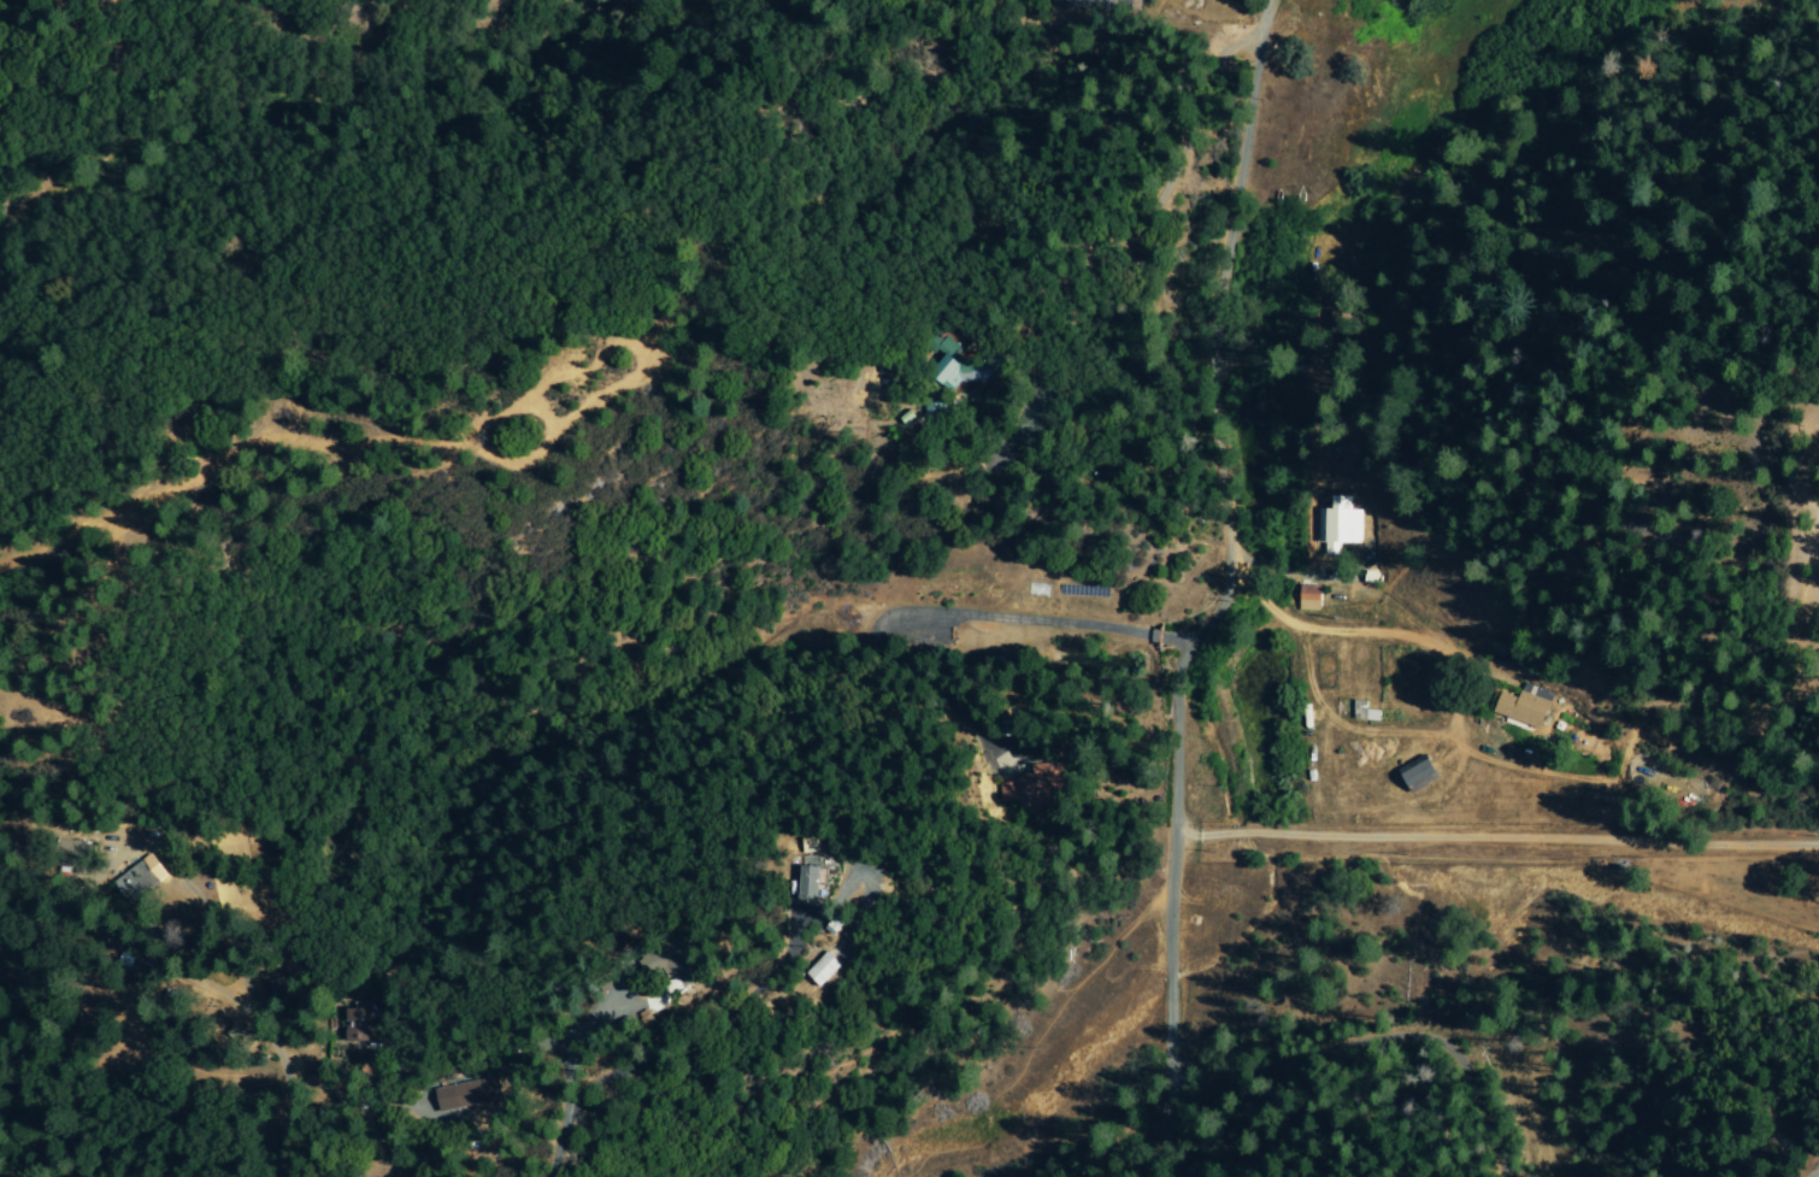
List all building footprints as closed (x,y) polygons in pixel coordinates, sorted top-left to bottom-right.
[(1131,0),(1055,0),(1055,2),(1070,8),(1131,7),(1131,0)] [(977,372),(947,340),(936,350),(943,358),(926,373),(940,388),(945,383),(954,393),(977,372)] [(1321,612),(1322,586),(1301,585),(1300,611),(1321,612)] [(1492,712),(1541,730),(1551,703),(1519,691),(1516,698),(1499,692),(1492,712)] [(1353,721),(1380,722),(1380,710),(1367,710),(1368,701),(1354,701),(1353,721)] [(1401,768),(1412,792),(1441,780),(1430,755),(1401,768)] [(997,784),(998,802),(1017,801),(1018,811),(1075,807),(1072,762),(1030,765),(1031,774),(1014,775),(1014,783),(997,784)] [(131,904),(161,880),(144,859),(114,883),(131,904)] [(801,900),(822,901),(822,869),(802,868),(801,900)] [(819,988),(841,965),(826,951),(804,974),(819,988)] [(349,1044),(375,1042),(374,1004),(347,1005),(349,1044)] [(440,1092),(445,1115),(504,1101),(499,1078),(440,1092)]
